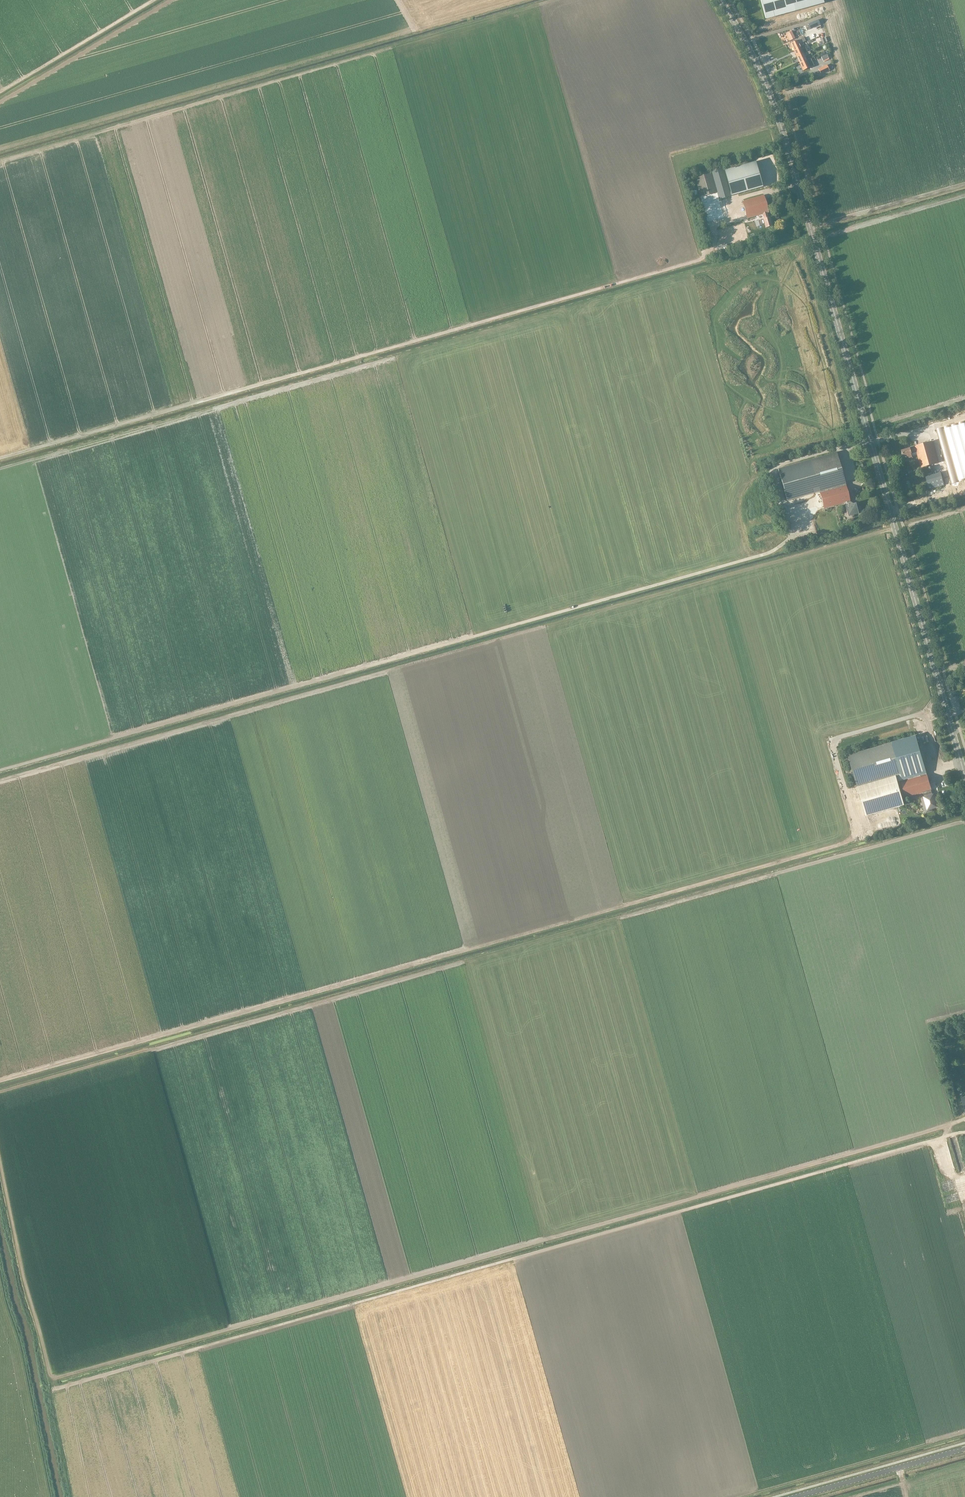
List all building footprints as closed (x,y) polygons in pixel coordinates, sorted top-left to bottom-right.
[(766,22),(791,15),(787,0),(760,0),(766,22)] [(823,1),(823,0),(792,0),(795,9),(823,1)] [(820,22),(819,22),(817,20),(808,24),(810,29),(821,24),(820,22)] [(787,34),(790,41),(795,38),(792,31),(787,34)] [(790,44),(793,51),(801,47),(807,44),(804,38),(790,44)] [(796,57),(804,54),(802,50),(808,47),(807,44),(801,47),(793,51),(796,57)] [(800,64),(807,60),(805,56),(811,54),(810,51),(804,54),(796,57),(800,64)] [(800,64),(803,70),(809,68),(814,66),(811,59),(807,60),(800,64)] [(761,187),(754,162),(725,170),(732,195),(761,187)] [(730,196),(722,167),(694,175),(700,197),(704,209),(713,206),(710,194),(717,192),(719,199),(730,196)] [(763,195),(742,201),(747,219),(763,214),(764,219),(758,220),(760,226),(765,224),(766,228),(772,226),(769,217),(768,217),(767,213),(768,212),(763,195)] [(964,480),(964,422),(936,430),(952,484),(964,480)] [(912,453),(916,452),(921,467),(938,463),(932,441),(915,446),(910,447),(910,448),(901,450),(903,457),(907,456),(908,459),(913,458),(912,453)] [(854,502),(849,499),(845,483),(845,481),(844,481),(835,451),(778,467),(787,499),(819,490),(824,508),(844,502),(845,506),(847,516),(858,513),(857,510),(860,509),(859,507),(856,504),(855,502),(854,502)] [(929,489),(944,485),(940,472),(925,476),(929,489)] [(904,805),(896,775),(900,773),(891,743),(848,755),(865,816),(904,805)] [(903,780),(901,780),(906,798),(923,793),(927,792),(931,790),(926,773),(903,780)] [(929,796),(927,792),(923,793),(925,797),(922,798),(923,803),(926,802),(928,809),(936,806),(933,795),(929,796)]
